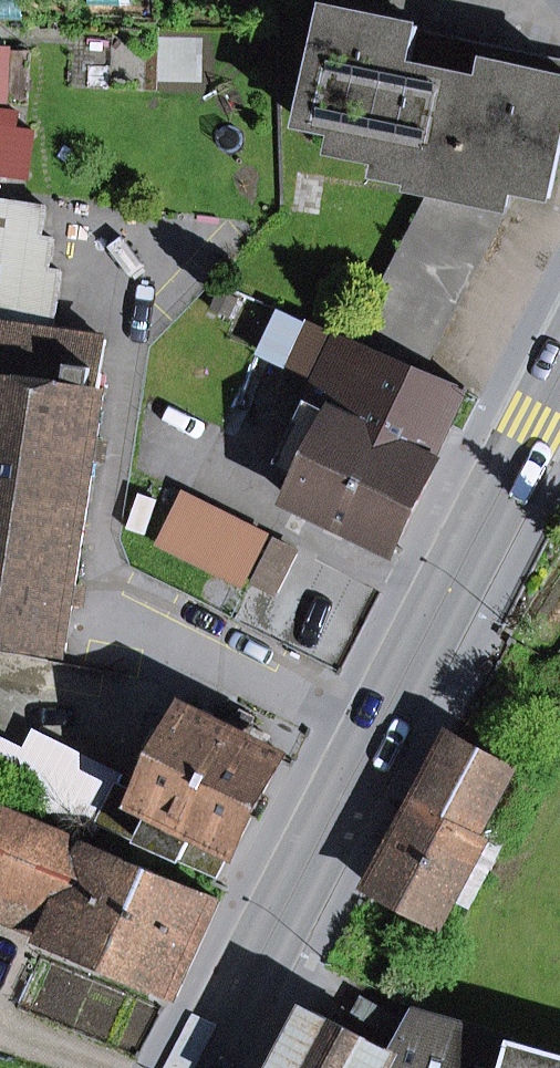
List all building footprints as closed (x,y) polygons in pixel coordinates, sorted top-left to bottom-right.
[(417,29),(330,10),(307,123),(345,131),(341,149),(384,158),(381,173),(418,181),(418,185),(434,189),(356,341),(372,348),(418,370),(504,204),(509,205),(512,191),(550,196),(559,152),(559,80),(456,57),(452,76),(421,69),(409,67),(413,47),(417,29)] [(417,29),(413,47),(409,67),(421,69),(452,76),(456,57),(559,80),(559,60),(417,29)] [(6,97),(9,51),(0,50),(0,97),(6,97)] [(33,131),(5,129),(7,113),(0,112),(0,174),(28,177),(33,131)] [(43,238),(47,208),(0,201),(0,325),(54,333),(63,272),(51,270),(55,240),(43,238)] [(63,648),(100,396),(98,396),(106,341),(54,333),(0,325),(0,639),(63,648)] [(319,379),(350,393),(370,353),(339,338),(319,379)] [(436,463),(433,462),(466,393),(418,370),(372,348),(370,353),(350,393),(319,379),(302,414),(331,428),(296,501),(395,548),(436,463)] [(159,544),(243,586),(268,536),(185,494),(159,544)] [(253,581),(273,592),(294,551),(273,541),(253,581)] [(218,876),(233,847),(236,848),(281,759),(242,740),(249,725),(226,713),(218,728),(187,713),(175,736),(160,766),(142,801),(117,788),(101,824),(218,876)] [(144,758),(160,766),(175,736),(159,728),(144,758)] [(513,768),(513,767),(461,740),(452,735),(402,831),(387,860),(372,887),(440,923),(454,897),(485,839),(477,835),(513,768)] [(25,755),(0,742),(0,788),(0,793),(98,832),(101,824),(117,788),(122,778),(34,736),(25,755)] [(454,897),(468,905),(512,823),(504,818),(526,776),(513,768),(477,835),(485,839),(454,897)] [(0,811),(0,884),(59,910),(88,843),(2,806),(0,811)] [(376,854),(387,860),(402,831),(387,823),(380,838),(384,840),(376,854)] [(58,939),(56,943),(103,964),(145,868),(88,843),(59,910),(69,914),(58,939)] [(103,964),(178,996),(220,901),(145,868),(103,964)] [(0,884),(0,914),(58,939),(69,914),(59,910),(0,884)] [(308,1008),(276,1067),(388,1067),(396,1054),(308,1008)] [(417,1013),(396,1054),(388,1067),(559,1067),(559,1054),(417,1013)]
